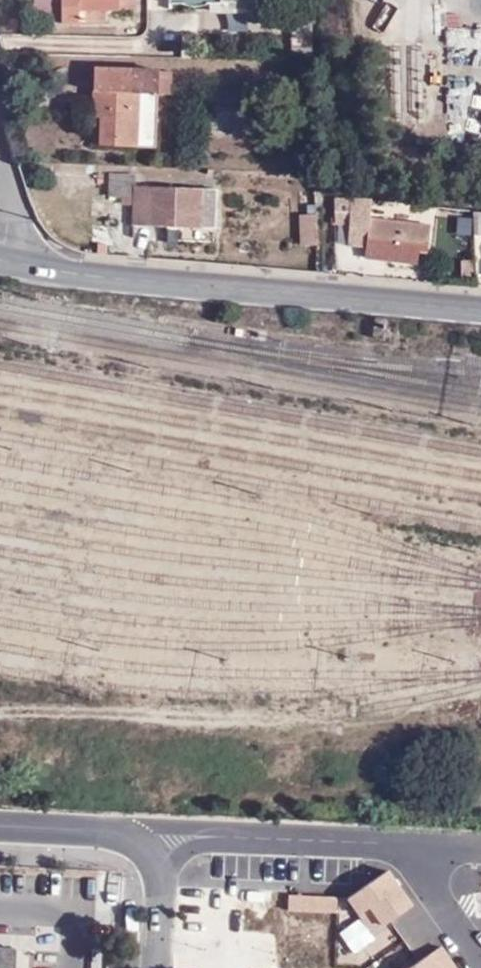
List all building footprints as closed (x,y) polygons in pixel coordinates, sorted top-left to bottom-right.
[(32,2),(31,23),(50,23),(51,0),(41,0),(32,2)] [(61,23),(99,25),(99,11),(134,11),(134,0),(61,0),(61,23)] [(475,31),(440,34),(447,121),(480,119),(480,110),(475,31)] [(136,149),(137,96),(138,80),(120,79),(120,71),(108,71),(107,79),(90,78),(89,119),(98,120),(97,149),(136,149)] [(138,80),(137,96),(154,95),(170,95),(171,74),(155,74),(154,71),(120,71),(120,79),(138,80)] [(154,95),(137,96),(136,149),(154,149),(154,95)] [(119,189),(133,190),(133,177),(110,177),(108,198),(119,199),(119,189)] [(119,199),(133,200),(133,190),(119,189),(119,199)] [(133,190),(133,200),(133,226),(212,231),(214,194),(133,190)] [(352,199),(334,200),(335,227),(367,223),(368,222),(372,222),(372,201),(352,199)] [(471,210),(471,236),(480,236),(480,211),(471,210)] [(316,215),(299,215),(300,247),(317,247),(316,215)] [(429,226),(368,222),(365,260),(414,263),(416,252),(426,253),(429,226)] [(386,873),(347,899),(369,932),(411,906),(386,873)] [(0,948),(0,967),(13,967),(14,948),(0,948)] [(411,967),(457,967),(441,948),(411,967)] [(369,967),(386,967),(390,961),(376,955),(369,967)]
